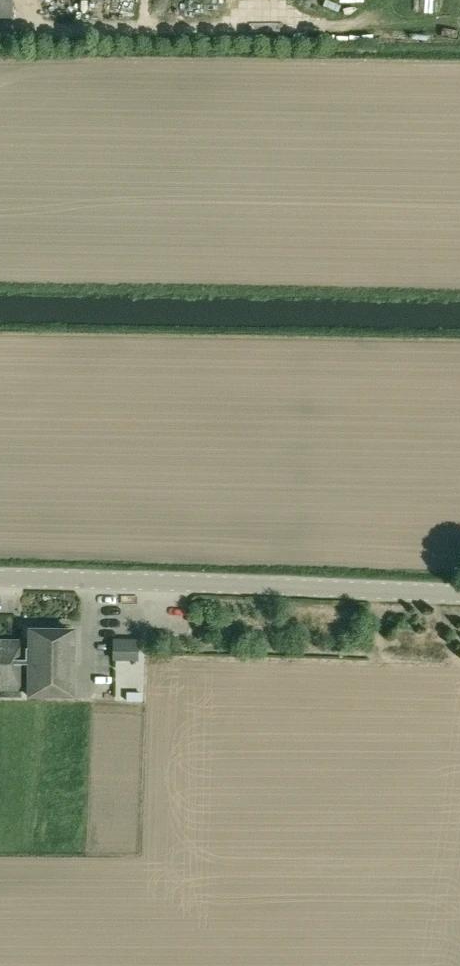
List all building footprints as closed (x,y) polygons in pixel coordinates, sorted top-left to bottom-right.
[(11,19),(11,0),(0,0),(0,19),(11,19)] [(29,631),(28,640),(28,693),(28,698),(72,698),(73,632),(29,631)] [(28,640),(0,640),(0,692),(28,693),(28,640)] [(113,641),(113,660),(137,661),(137,641),(113,641)] [(135,664),(110,663),(108,689),(133,690),(135,664)]
